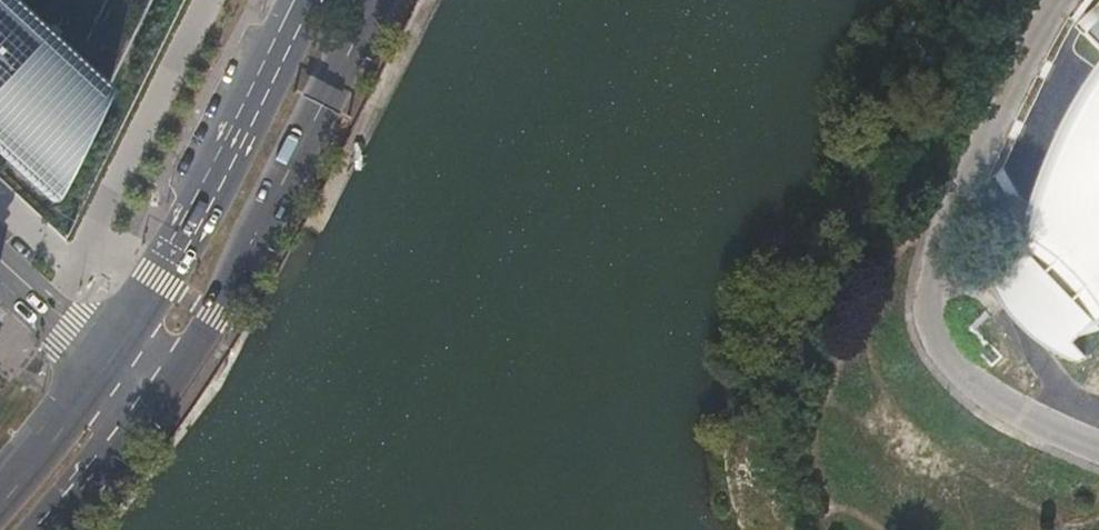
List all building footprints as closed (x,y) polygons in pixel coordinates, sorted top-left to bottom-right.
[(53,206),(106,93),(6,0),(0,0),(0,157),(53,206)] [(1079,30),(1098,52),(1098,10),(1079,30)] [(1088,72),(1079,87),(1067,106),(1058,123),(1048,146),(1042,161),(1033,183),(1030,200),(1001,304),(1014,294),(1047,328),(1034,340),(1098,324),(1098,58),(1088,72)] [(1079,87),(1088,72),(1080,67),(1070,83),(1079,87)] [(1058,123),(1067,106),(1058,102),(1049,118),(1058,123)] [(1033,157),(1042,161),(1048,146),(1040,143),(1033,157)] [(1020,197),(1030,200),(1033,183),(1024,182),(1020,197)]
